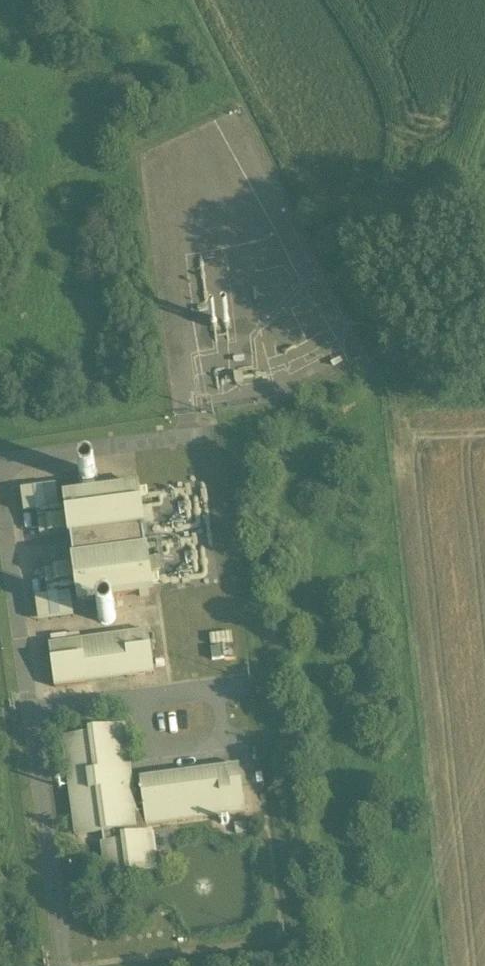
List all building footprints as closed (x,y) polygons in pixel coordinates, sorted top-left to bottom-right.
[(82,486),(85,487),(88,487),(90,487),(93,485),(95,483),(96,480),(96,477),(95,475),(93,472),(91,470),(88,470),(85,470),(82,471),(80,473),(79,475),(78,478),(79,481),(80,484),(82,486)] [(139,487),(135,487),(135,485),(124,486),(125,490),(98,493),(94,487),(93,485),(90,487),(88,487),(85,487),(83,490),(80,492),(73,494),(73,496),(63,497),(67,517),(48,520),(46,509),(36,510),(40,536),(68,531),(69,540),(71,539),(74,559),(71,559),(72,567),(46,571),(50,595),(56,594),(55,583),(74,580),(78,602),(87,600),(88,603),(96,602),(100,609),(103,608),(106,608),(109,609),(109,596),(137,594),(138,596),(150,595),(149,592),(153,592),(151,574),(161,573),(159,557),(150,558),(146,525),(155,524),(153,507),(141,508),(139,487)] [(100,624),(103,626),(105,626),(108,625),(111,624),(113,621),(114,619),(114,616),(113,613),(111,611),(109,609),(106,608),(103,608),(100,609),(98,611),(97,614),(96,617),(96,620),(98,622),(100,624)] [(149,631),(49,643),(54,687),(154,675),(149,631)] [(88,734),(61,738),(75,835),(102,832),(104,842),(100,842),(105,878),(157,871),(152,831),(148,832),(148,826),(245,813),(243,794),(232,794),(229,767),(139,778),(144,814),(137,816),(125,724),(88,729),(88,734)]
